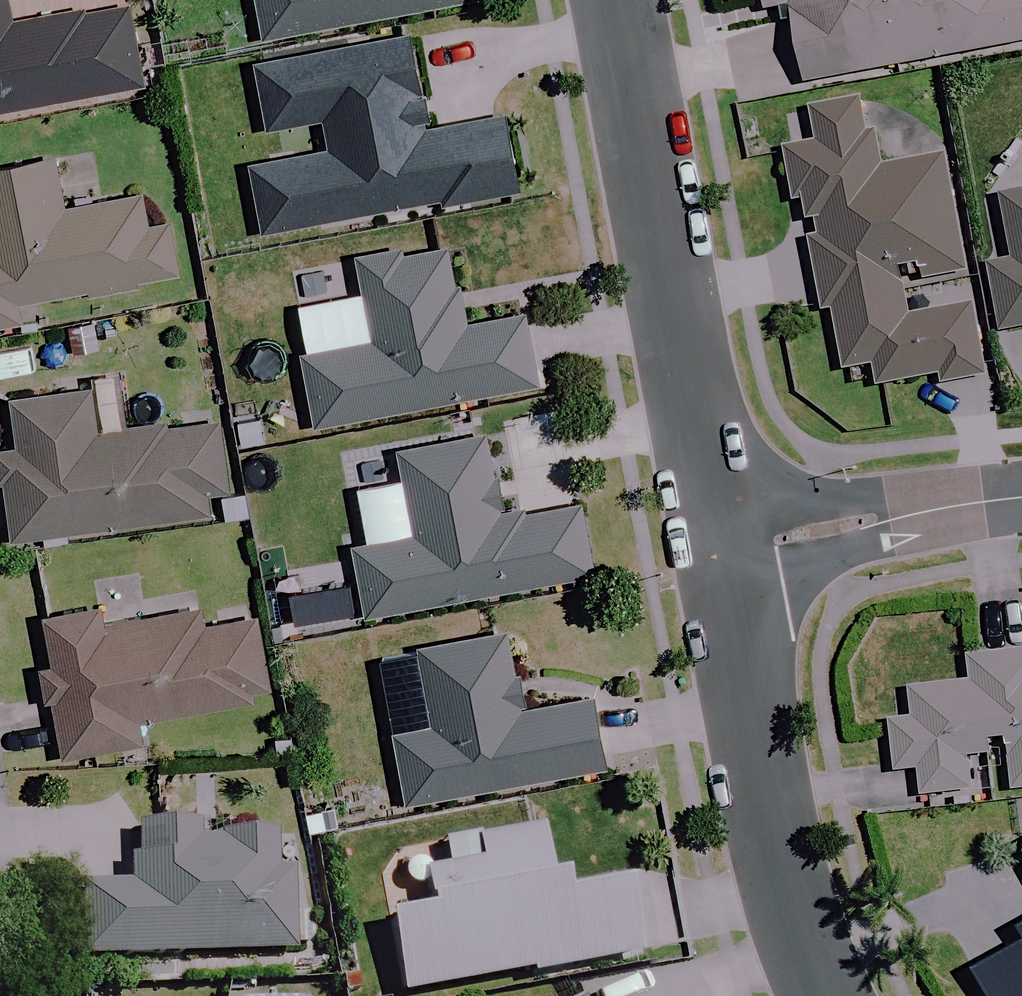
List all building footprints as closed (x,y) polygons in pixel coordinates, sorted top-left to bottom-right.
[(14,0),(0,0),(0,116),(150,91),(134,2),(18,22),(14,0)] [(267,37),(480,0),(261,0),(267,37)] [(767,12),(780,9),(783,23),(796,21),(809,84),(1021,42),(1021,0),(765,0),(767,12)] [(435,132),(420,39),(257,65),(268,128),(324,119),(330,155),(254,167),(264,228),(526,185),(515,119),(435,132)] [(824,225),(827,242),(812,245),(824,315),(839,313),(850,373),(878,368),(881,387),(944,376),(945,385),(990,377),(978,307),(911,318),(906,287),(970,276),(950,159),(881,171),(869,102),(816,111),(821,144),(791,149),(805,229),(824,225)] [(59,159),(0,170),(0,328),(23,324),(20,307),(182,277),(173,229),(154,232),(147,196),(69,210),(59,159)] [(1021,329),(1021,195),(1005,198),(1017,259),(993,263),(1006,333),(1021,329)] [(469,322),(454,244),(360,262),(375,344),(306,357),(319,428),(542,387),(528,311),(469,322)] [(102,436),(94,390),(15,403),(23,448),(3,451),(19,544),(208,512),(206,494),(236,489),(223,415),(102,436)] [(507,522),(492,439),(402,454),(417,538),(358,548),(370,620),(595,580),(583,508),(507,522)] [(142,724),(255,704),(254,699),(268,696),(255,620),(209,628),(206,611),(108,628),(105,607),(48,617),(56,665),(43,668),(49,705),(58,703),(67,758),(73,757),(145,745),(142,724)] [(528,713),(512,635),(418,654),(433,729),(397,737),(411,804),(610,764),(597,699),(528,713)] [(977,658),(979,679),(915,686),(919,718),(896,721),(902,772),(924,770),(927,797),(989,790),(985,758),(1011,755),(1015,789),(1021,788),(1021,653),(977,658)] [(420,848),(427,887),(395,892),(400,919),(390,921),(401,995),(642,957),(631,886),(555,898),(544,828),(420,848)] [(316,910),(294,910),(292,840),(199,843),(199,831),(137,832),(138,888),(80,890),(81,959),(295,954),(294,949),(316,948),(316,910)] [(979,973),(991,995),(1021,995),(1021,950),(979,973)]
